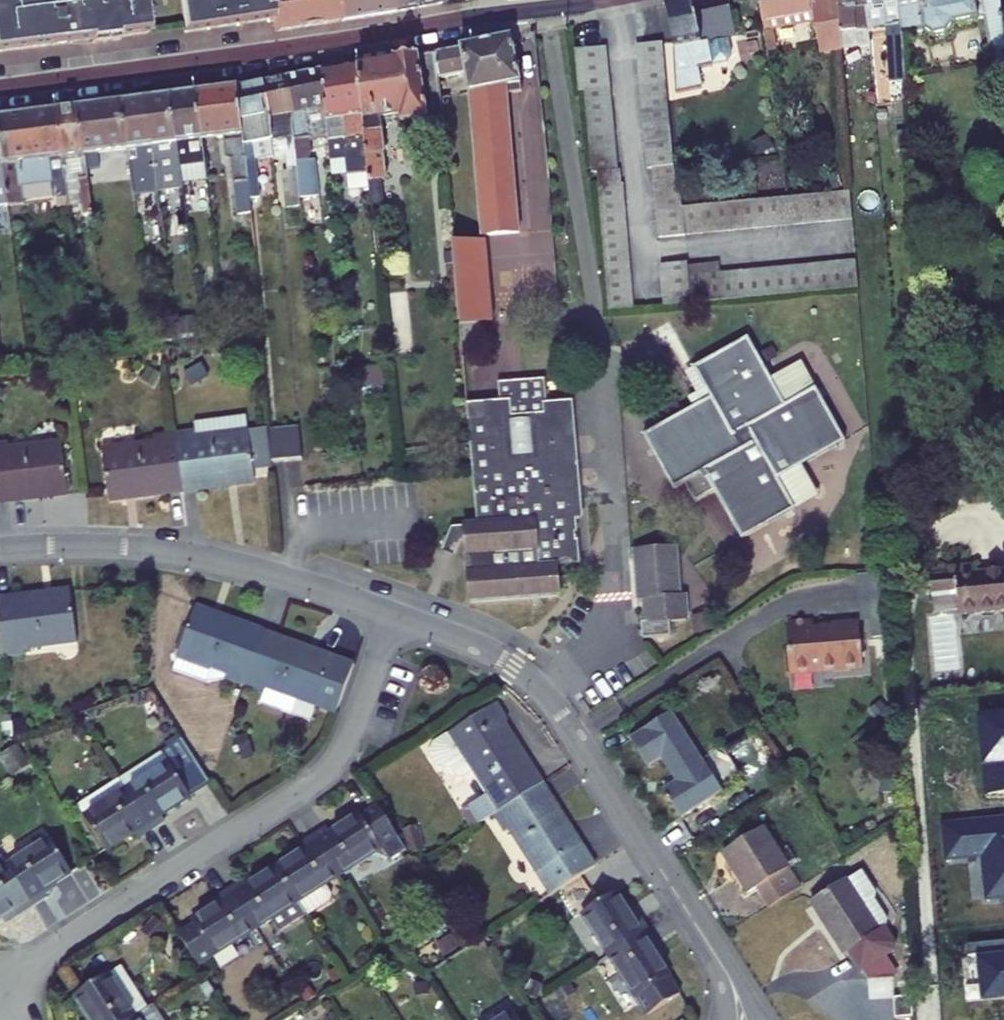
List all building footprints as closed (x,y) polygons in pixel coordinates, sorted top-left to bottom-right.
[(56,43),(63,42),(64,41),(65,41),(65,40),(66,40),(66,39),(67,39),(68,38),(69,38),(69,37),(70,37),(70,36),(70,41),(91,39),(91,41),(118,38),(118,35),(149,31),(147,20),(145,2),(145,0),(0,0),(0,50),(56,43)] [(186,31),(216,27),(212,0),(181,0),(186,31)] [(216,27),(246,22),(242,0),(212,0),(216,27)] [(246,22),(276,18),(273,0),(242,0),(246,22)] [(276,18),(278,30),(308,26),(304,0),(273,0),(276,18)] [(308,26),(341,21),(339,0),(304,0),(308,26)] [(341,21),(392,13),(390,0),(339,0),(341,21)] [(392,13),(441,5),(440,0),(390,0),(392,13)] [(836,0),(759,0),(763,23),(813,13),(814,22),(820,54),(841,51),(836,0)] [(866,29),(863,7),(862,0),(836,0),(841,51),(848,50),(847,33),(866,29)] [(903,70),(900,35),(895,0),(862,0),(863,7),(873,5),(876,22),(883,20),(884,26),(891,82),(903,80),(903,70)] [(993,54),(1003,51),(999,0),(895,0),(900,35),(921,31),(931,37),(947,35),(953,24),(983,19),(987,45),(993,54)] [(691,1),(664,6),(670,40),(674,94),(700,88),(697,69),(710,65),(709,63),(727,59),(731,53),(728,38),(735,36),(729,6),(694,14),(691,1)] [(883,20),(876,22),(873,5),(863,7),(866,29),(884,26),(883,20)] [(813,13),(763,23),(764,33),(814,22),(813,13)] [(510,37),(435,52),(438,76),(464,71),(468,93),(506,86),(520,83),(510,37)] [(784,198),(681,208),(672,166),(660,42),(636,44),(646,167),(651,166),(657,238),(851,219),(849,191),(784,198)] [(577,91),(583,90),(591,174),(596,173),(618,171),(605,47),(574,49),(577,91)] [(439,99),(438,76),(435,52),(356,64),(367,172),(370,207),(383,206),(380,179),(386,178),(382,152),(385,152),(381,120),(401,116),(403,122),(428,118),(428,113),(440,111),(439,99)] [(324,104),(327,135),(328,145),(330,160),(343,158),(344,174),(367,172),(356,64),(320,70),(326,100),(324,104)] [(315,159),(302,161),(301,152),(300,142),(327,135),(324,104),(326,100),(320,70),(285,78),(292,109),(290,117),(298,198),(319,196),(315,159)] [(262,81),(269,156),(270,160),(285,156),(287,169),(282,169),(284,207),(299,206),(298,198),(290,117),(292,109),(285,78),(262,81)] [(259,197),(255,159),(269,156),(262,81),(237,86),(249,198),(259,197)] [(236,215),(250,213),(249,198),(237,86),(195,92),(201,140),(222,137),(225,158),(231,160),(233,183),(236,215)] [(481,236),(518,231),(506,86),(468,93),(481,236)] [(180,166),(204,163),(201,140),(195,92),(170,95),(180,166)] [(183,187),(180,166),(170,95),(145,98),(157,189),(157,191),(183,187)] [(127,149),(133,192),(157,189),(145,98),(120,101),(127,149)] [(440,111),(442,126),(452,126),(450,98),(439,99),(440,111)] [(97,153),(127,149),(120,101),(77,107),(86,171),(98,170),(97,153)] [(84,225),(92,224),(86,171),(77,107),(56,109),(67,194),(69,207),(81,205),(84,225)] [(55,196),(67,194),(56,109),(0,116),(0,144),(8,204),(23,202),(21,186),(50,181),(52,196),(55,196)] [(328,145),(327,135),(300,142),(301,152),(328,145)] [(764,141),(754,146),(758,155),(769,150),(764,141)] [(225,158),(227,183),(233,183),(231,160),(225,158)] [(608,312),(635,310),(620,171),(618,171),(596,173),(608,312)] [(836,173),(824,176),(828,188),(840,185),(836,173)] [(57,209),(69,207),(67,194),(55,196),(57,209)] [(454,264),(487,258),(485,241),(453,245),(454,264)] [(486,323),(493,323),(487,258),(454,264),(460,325),(486,323)] [(660,264),(663,307),(690,305),(858,289),(855,261),(719,273),(718,264),(688,266),(688,261),(660,264)] [(461,341),(487,339),(486,323),(460,325),(461,341)] [(167,336),(166,329),(156,330),(158,337),(167,336)] [(91,352),(106,350),(104,337),(89,340),(91,352)] [(747,337),(694,367),(711,398),(697,406),(644,435),(657,459),(674,490),(684,483),(695,503),(715,492),(742,540),(795,510),(778,479),(845,443),(816,387),(785,405),(762,364),(747,337)] [(189,379),(204,372),(199,362),(184,370),(189,379)] [(380,363),(360,364),(361,378),(381,377),(380,363)] [(457,549),(461,539),(466,541),(471,602),(561,596),(558,565),(578,563),(575,518),(582,517),(572,403),(566,403),(547,405),(545,378),(497,381),(499,403),(467,405),(473,473),(478,524),(463,525),(463,529),(451,530),(445,544),(457,549)] [(253,480),(245,414),(193,421),(194,429),(174,432),(180,489),(253,480)] [(298,426),(269,429),(271,460),(301,457),(298,426)] [(152,435),(153,439),(122,444),(123,450),(103,453),(108,498),(180,489),(174,432),(152,435)] [(39,443),(39,449),(60,446),(59,440),(39,443)] [(39,443),(7,447),(7,442),(0,443),(0,501),(66,492),(60,446),(39,449),(39,443)] [(122,444),(102,446),(103,453),(123,450),(122,444)] [(443,548),(455,554),(457,549),(445,544),(443,548)] [(686,596),(680,597),(676,547),(637,549),(641,599),(647,599),(648,621),(642,621),(644,636),(672,636),(671,620),(688,620),(686,596)] [(978,575),(977,566),(927,571),(930,600),(950,598),(949,592),(955,592),(958,616),(1003,610),(1003,572),(978,575)] [(69,588),(0,597),(0,619),(5,655),(26,652),(25,647),(56,643),(55,639),(76,636),(69,588)] [(196,605),(173,668),(207,681),(225,677),(245,684),(264,630),(196,605)] [(860,623),(787,628),(791,673),(864,668),(861,638),(860,623)] [(261,702),(293,713),(298,698),(316,704),(335,712),(354,663),(264,630),(245,684),(265,691),(261,702)] [(316,704),(298,698),(293,713),(311,719),(316,704)] [(690,719),(702,712),(697,703),(684,711),(690,719)] [(975,715),(980,768),(983,767),(986,797),(1003,795),(1003,713),(975,715)] [(666,790),(683,818),(723,793),(672,714),(633,739),(650,767),(663,759),(679,782),(666,790)] [(474,771),(488,794),(483,797),(471,805),(482,822),(494,815),(543,783),(504,722),(432,767),(446,788),(474,771)] [(252,750),(247,736),(238,739),(243,754),(252,750)] [(165,820),(161,814),(211,782),(183,737),(119,778),(152,829),(165,820)] [(1,756),(12,773),(28,763),(16,746),(1,756)] [(243,754),(245,759),(254,756),(252,750),(243,754)] [(135,832),(138,837),(152,829),(119,778),(78,805),(85,816),(84,817),(106,850),(135,832)] [(528,856),(533,852),(542,866),(537,870),(552,895),(596,867),(543,783),(494,815),(506,832),(511,829),(528,856)] [(331,833),(328,827),(314,836),(340,875),(382,848),(360,814),(331,833)] [(940,823),(944,864),(981,861),(984,903),(1003,901),(1003,817),(940,823)] [(788,846),(778,852),(763,828),(724,852),(737,875),(738,873),(751,894),(762,887),(774,906),(802,888),(787,865),(797,859),(788,846)] [(304,850),(276,868),(306,915),(309,920),(316,915),(313,911),(328,902),(329,895),(323,886),(340,875),(314,836),(301,844),(304,850)] [(46,897),(42,891),(71,872),(50,839),(8,866),(33,905),(46,897)] [(537,870),(542,866),(533,852),(528,856),(537,870)] [(20,914),(33,905),(8,866),(0,853),(0,917),(2,916),(16,908),(20,914)] [(428,872),(439,871),(438,862),(427,863),(428,872)] [(256,929),(272,918),(280,931),(306,915),(276,868),(248,887),(244,881),(231,890),(256,929)] [(847,880),(811,904),(844,955),(849,951),(867,980),(890,978),(879,961),(895,951),(895,947),(884,929),(886,919),(874,900),(875,892),(861,871),(847,880)] [(193,922),(196,927),(180,936),(199,965),(256,929),(231,890),(217,898),(221,904),(193,922)] [(642,917),(636,921),(617,892),(584,914),(611,957),(651,931),(642,917)] [(6,923),(20,914),(16,908),(2,916),(6,923)] [(144,926),(160,939),(169,927),(153,915),(144,926)] [(654,949),(661,945),(651,931),(611,957),(621,971),(608,980),(625,1007),(638,998),(649,1015),(683,993),(654,949)] [(976,957),(980,1006),(1003,1004),(1003,954),(976,957)] [(150,1009),(122,966),(76,996),(91,1019),(132,1019),(150,1009)] [(319,998),(313,989),(307,993),(312,1002),(319,998)] [(918,996),(899,998),(901,1019),(919,1017),(918,996)] [(155,1005),(150,1009),(132,1019),(165,1019),(155,1005)]
